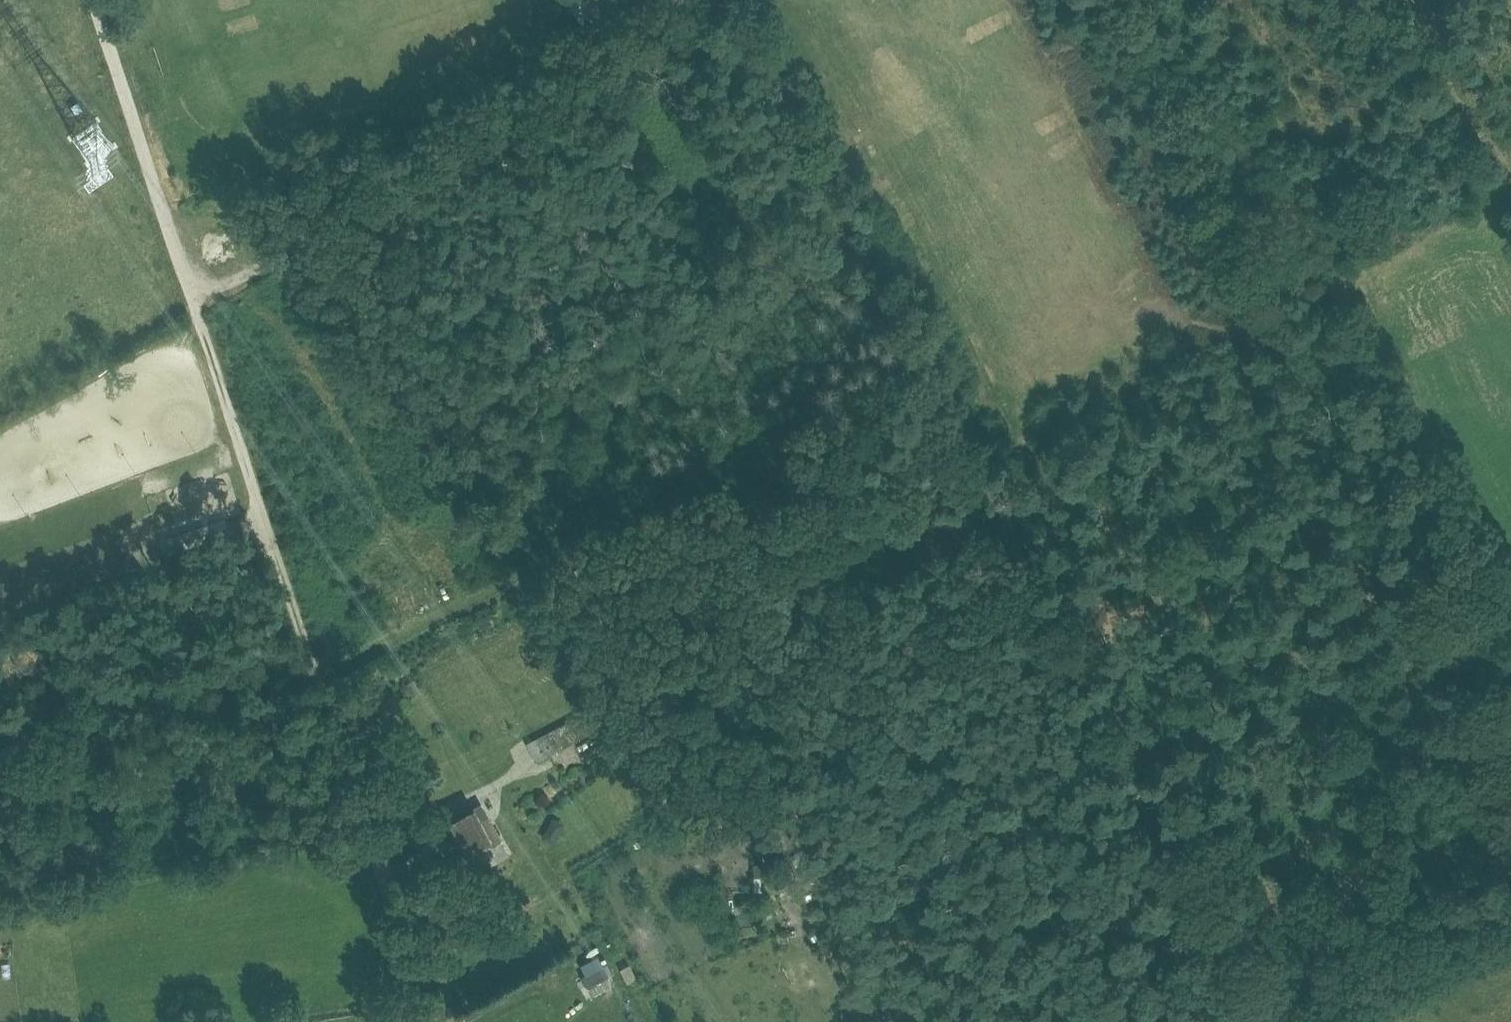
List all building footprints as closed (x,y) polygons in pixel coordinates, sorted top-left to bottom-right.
[(646,24),(631,0),(573,0),(567,4),(597,54),(646,24)] [(211,527),(159,544),(164,559),(216,542),(211,527)] [(591,737),(582,717),(527,746),(536,765),(591,737)] [(12,799),(0,806),(0,818),(17,809),(12,799)] [(484,891),(500,883),(493,869),(510,858),(483,806),(449,825),(484,891)] [(551,823),(542,842),(555,847),(564,828),(551,823)] [(592,1000),(613,988),(608,979),(612,976),(608,969),(609,969),(607,965),(602,968),(598,959),(581,968),(586,978),(582,980),(592,1000)] [(625,989),(635,984),(627,969),(618,974),(625,989)]
